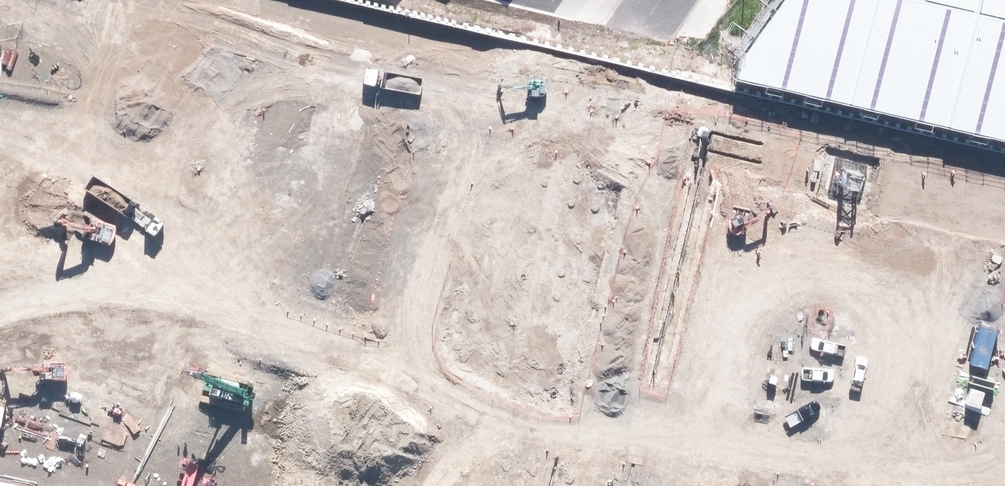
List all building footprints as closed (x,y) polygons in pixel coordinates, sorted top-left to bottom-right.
[(739,72),(1004,137),(1004,18),(929,0),(783,0),(745,50),(739,72)]
